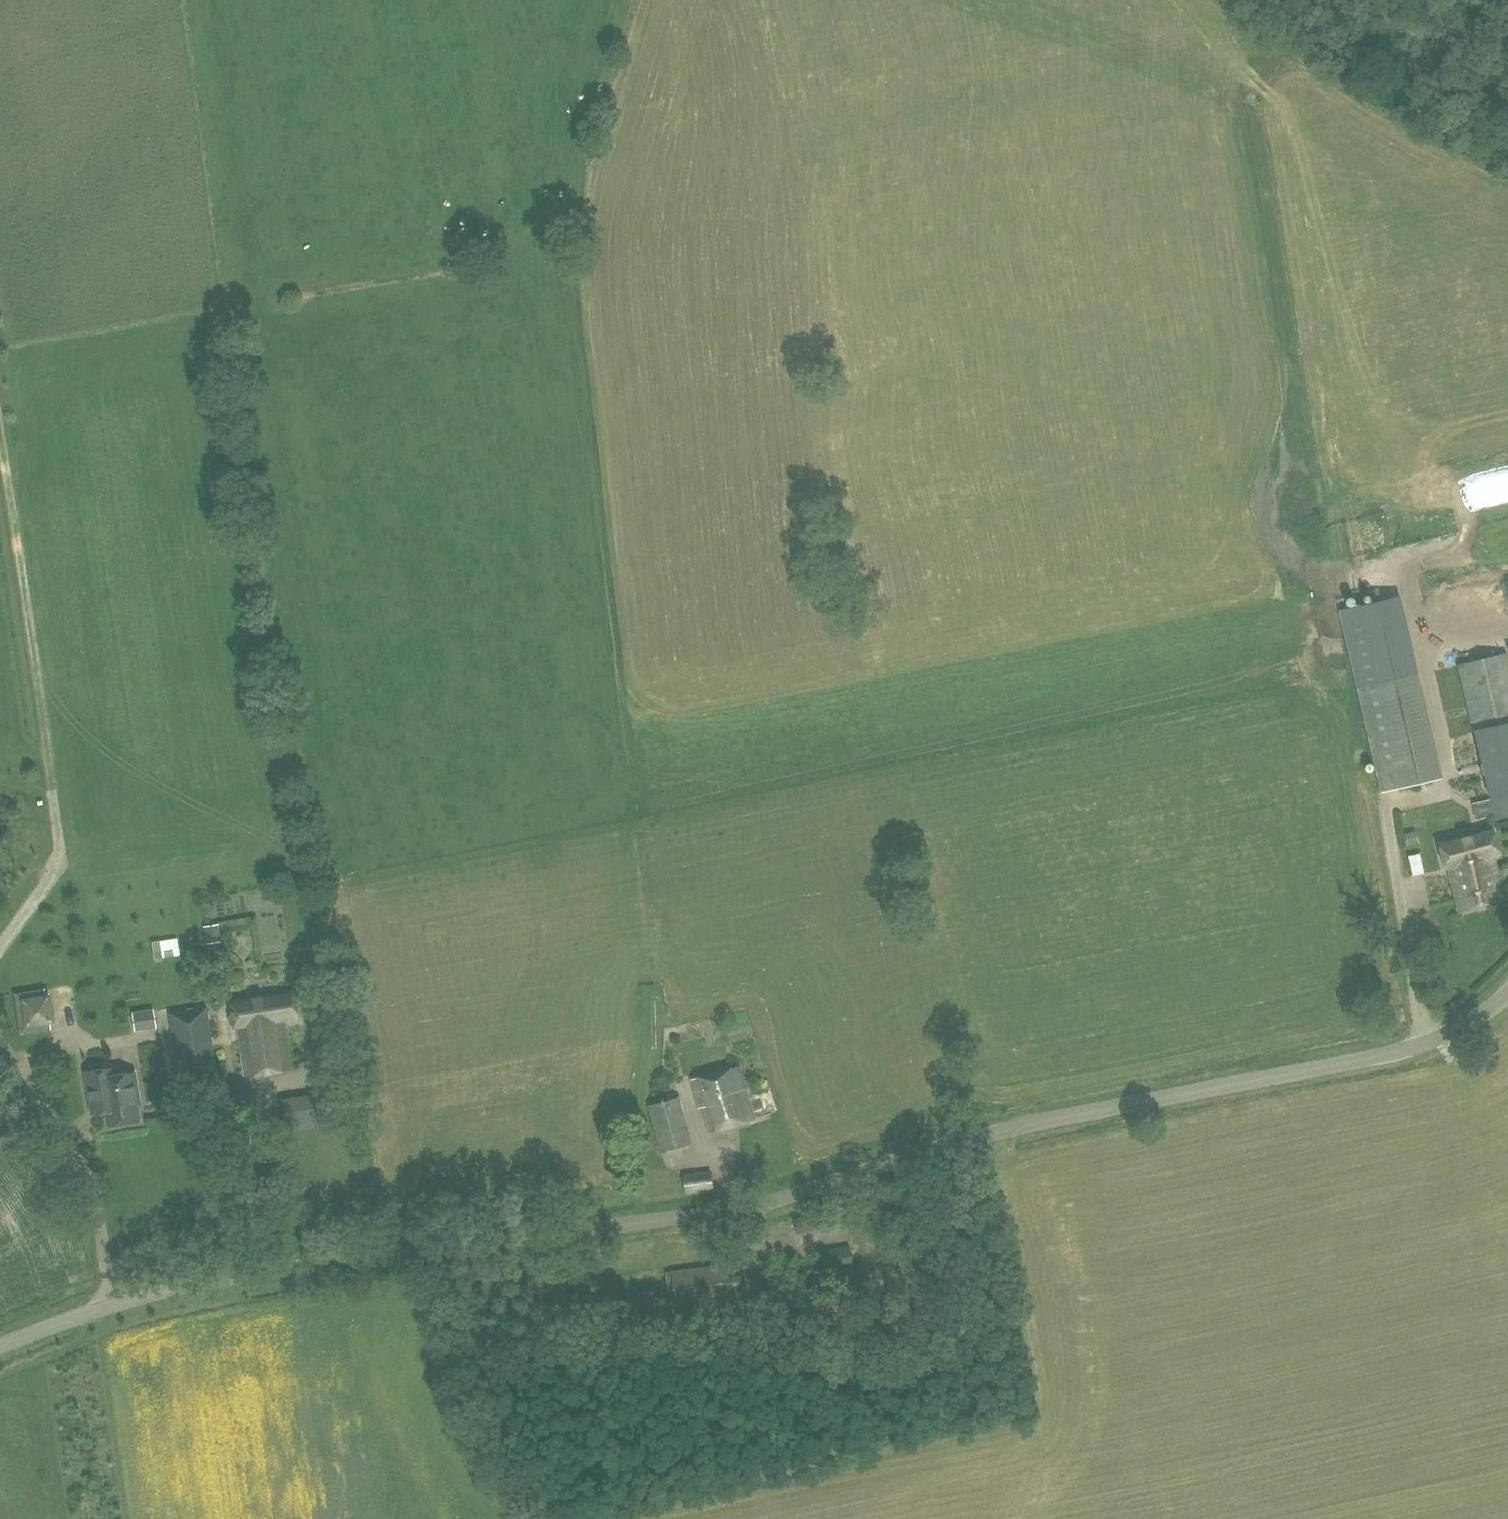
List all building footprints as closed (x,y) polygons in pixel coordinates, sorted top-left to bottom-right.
[(1499,505),(1507,504),(1507,478),(1497,478),(1499,505)] [(1441,777),(1399,595),(1341,609),(1382,790),(1441,777)] [(1507,816),(1507,652),(1456,665),(1493,820),(1507,816)] [(1503,899),(1495,863),(1501,862),(1495,833),(1443,844),(1450,879),(1453,878),(1460,908),(1503,899)] [(1417,873),(1429,871),(1425,851),(1413,854),(1417,873)] [(167,959),(187,956),(185,938),(164,941),(167,959)] [(50,1029),(44,989),(14,994),(21,1034),(50,1029)] [(244,1076),(292,1070),(285,1024),(297,1022),(293,995),(234,1003),(244,1076)] [(181,1089),(218,1083),(207,1008),(170,1014),(181,1089)] [(758,1119),(750,1094),(753,1094),(744,1064),(693,1080),(702,1109),(705,1108),(713,1133),(758,1119)] [(134,1073),(114,1076),(113,1068),(107,1069),(106,1066),(104,1065),(92,1067),(90,1069),(91,1072),(85,1073),(90,1100),(104,1098),(109,1126),(138,1121),(135,1104),(138,1103),(134,1073)] [(287,1133),(354,1123),(349,1091),(283,1100),(287,1133)] [(662,1152),(692,1143),(679,1097),(649,1106),(662,1152)] [(687,1193),(714,1189),(712,1173),(685,1176),(687,1193)] [(824,1234),(853,1228),(849,1209),(794,1221),(797,1235),(823,1230),(824,1234)] [(827,1269),(852,1267),(849,1245),(822,1249),(827,1269)] [(670,1303),(744,1294),(741,1259),(667,1270),(670,1303)]
